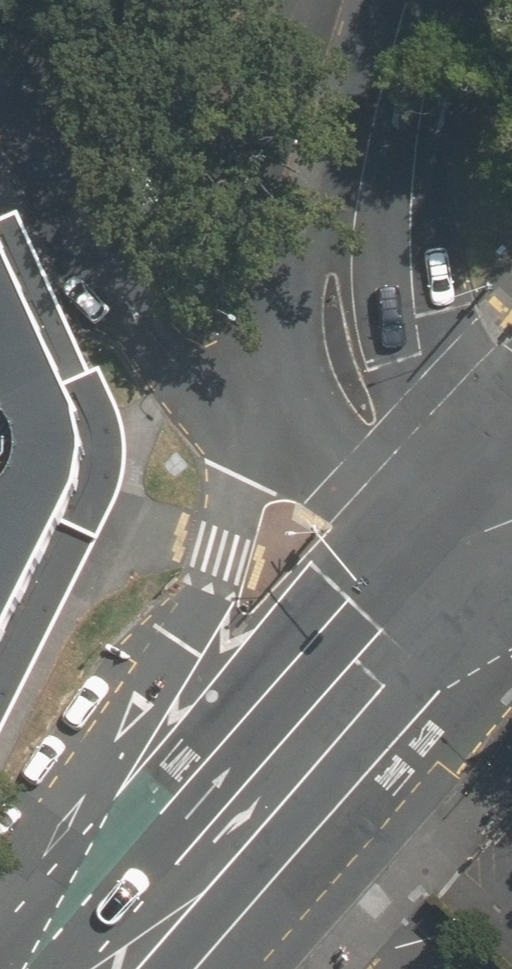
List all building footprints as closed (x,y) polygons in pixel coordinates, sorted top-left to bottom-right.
[(76,491),(85,457),(79,418),(32,316),(26,303),(3,254),(0,247),(0,645),(76,491)]
